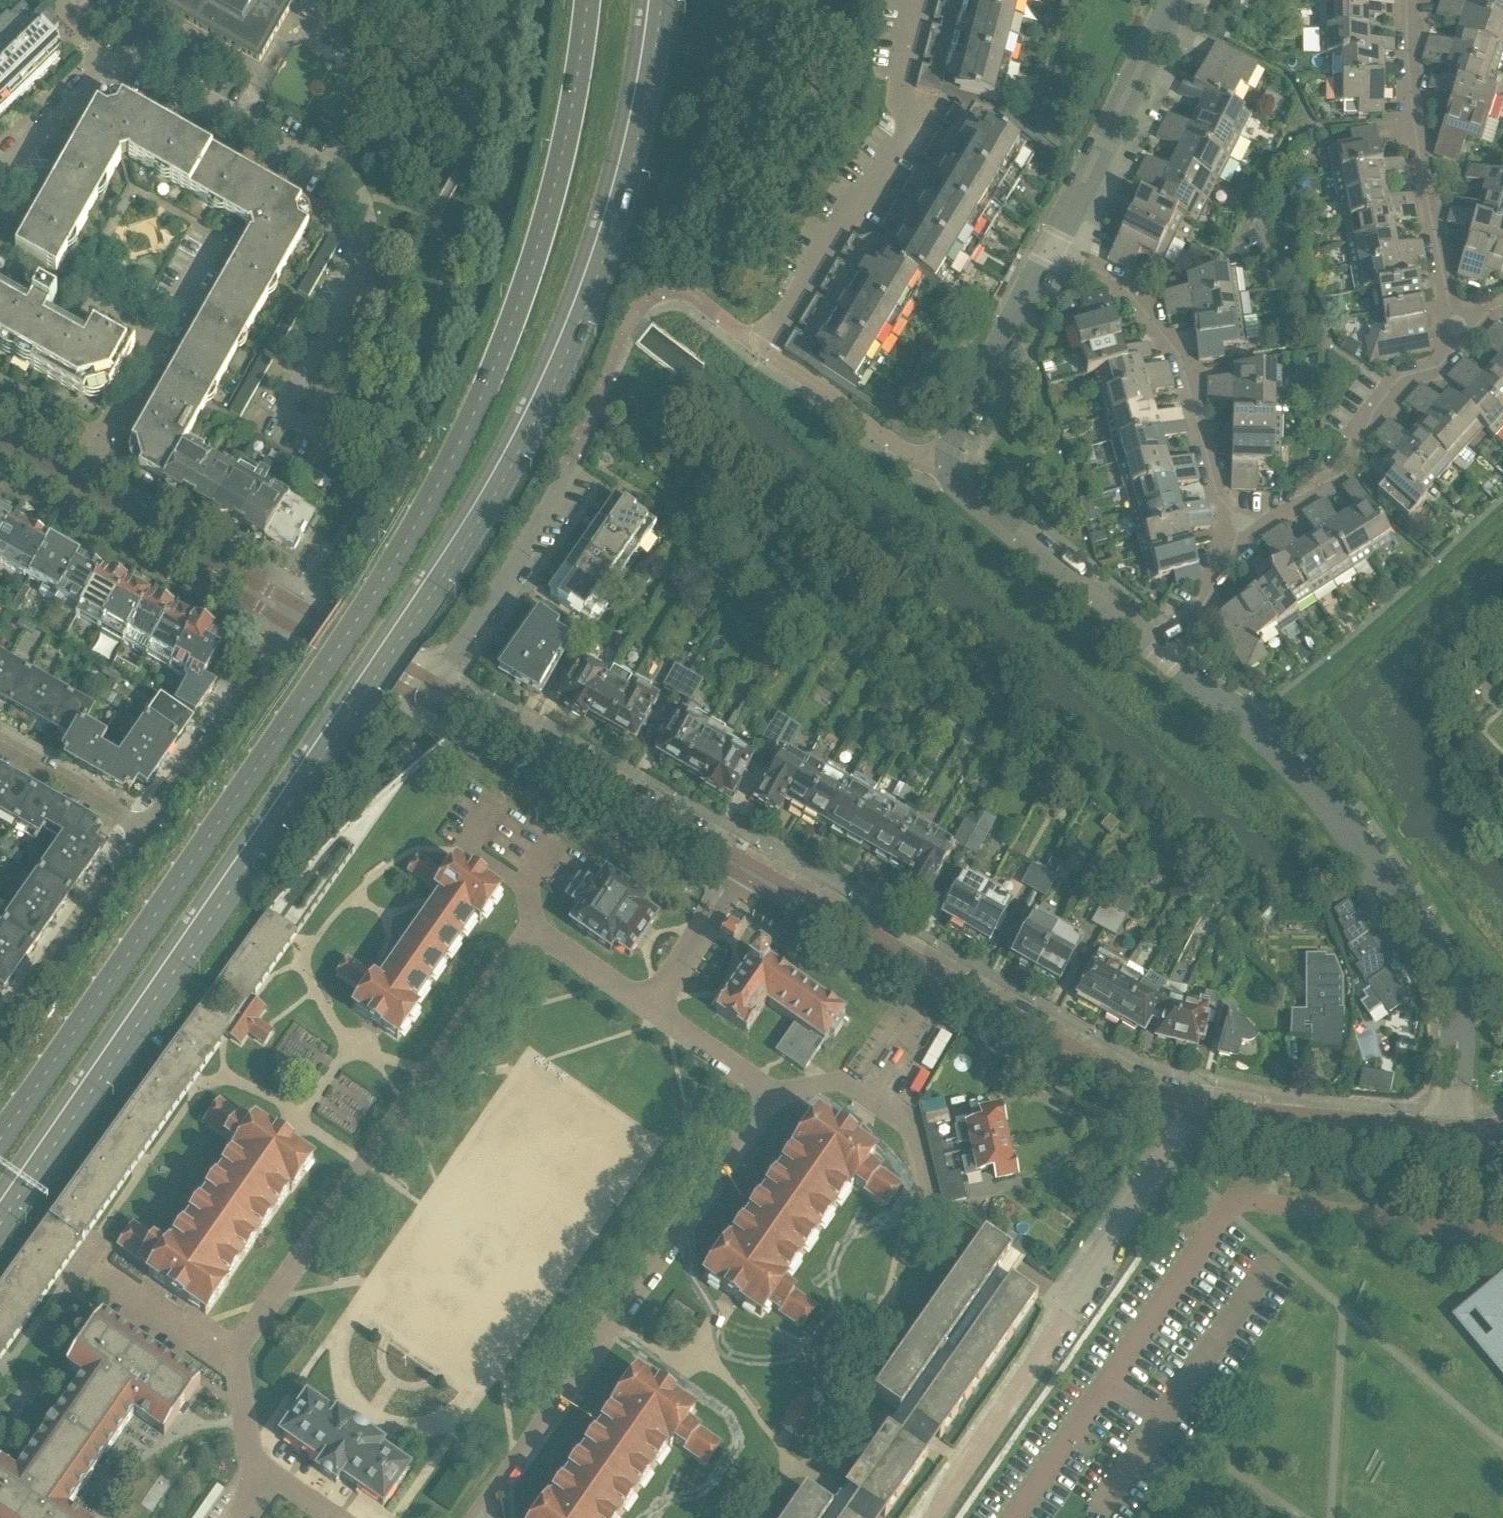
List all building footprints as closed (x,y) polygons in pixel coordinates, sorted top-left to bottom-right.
[(156,3),(157,1),(160,3),(160,5),(163,7),(164,5),(169,8),(168,10),(172,12),(173,10),(178,13),(177,15),(199,27),(200,26),(204,28),(203,29),(214,36),(215,35),(219,37),(218,38),(244,52),(244,51),(249,54),(249,55),(260,61),(264,53),(263,52),(265,48),(267,49),(269,45),(268,44),(270,41),(271,41),(273,37),(272,37),(274,32),(276,33),(280,25),(279,24),(281,21),(282,22),(284,18),(283,17),(285,14),(286,14),(289,10),(287,10),(291,3),(292,4),(294,0),(151,0),(156,3)] [(937,9),(961,15),(963,8),(964,4),(948,0),(939,0),(937,9)] [(974,11),(980,13),(1019,23),(1024,3),(1025,0),(977,0),(974,11)] [(1440,3),(1502,23),(1502,0),(1441,0),(1440,3)] [(1457,34),(1502,49),(1502,48),(1502,23),(1440,3),(1436,16),(1460,23),(1457,34)] [(1319,6),(1320,30),(1368,29),(1368,18),(1393,18),(1393,5),(1319,6)] [(953,44),(952,48),(970,52),(1009,62),(1014,42),(1019,23),(980,13),(974,11),(963,8),(961,15),(959,22),(958,26),(957,28),(956,33),(956,34),(953,44)] [(934,20),(958,26),(959,22),(961,15),(937,9),(934,20)] [(1220,25),(1229,29),(1236,14),(1227,10),(1220,25)] [(64,56),(35,27),(37,25),(33,22),(32,23),(23,14),(10,26),(8,23),(0,31),(0,118),(64,56)] [(109,25),(113,31),(119,27),(115,21),(109,25)] [(932,27),(929,38),(953,44),(956,34),(956,33),(932,27)] [(1320,54),(1335,54),(1383,53),(1394,53),(1394,40),(1368,41),(1368,29),(1320,30),(1320,54)] [(1429,37),(1425,49),(1496,71),(1502,49),(1457,34),(1453,45),(1429,37)] [(929,38),(926,48),(951,55),(952,48),(953,44),(929,38)] [(1215,43),(1194,87),(1193,88),(1230,106),(1231,105),(1240,85),(1247,88),(1259,65),(1215,43)] [(923,59),(948,65),(949,61),(951,55),(926,48),(923,59)] [(946,72),(946,74),(957,77),(954,89),(954,91),(959,92),(998,103),(998,102),(1003,82),(1009,62),(970,52),(952,48),(951,55),(949,61),(948,65),(947,67),(946,72)] [(1446,69),(1442,79),(1488,94),(1489,93),(1496,71),(1425,49),(1422,61),(1446,69)] [(1335,54),(1335,79),(1383,78),(1383,53),(1335,54)] [(943,83),(946,74),(946,72),(922,66),(919,77),(943,83)] [(1452,96),(1449,107),(1488,119),(1496,95),(1489,93),(1488,94),(1442,79),(1432,76),(1428,88),(1452,96)] [(940,94),(943,83),(919,77),(916,88),(940,94)] [(1383,78),(1335,79),(1335,103),(1358,102),(1358,114),(1384,114),(1383,78)] [(1201,106),(1195,116),(1239,137),(1250,115),(1231,105),(1230,106),(1193,88),(1194,87),(1184,82),(1178,94),(1201,106)] [(129,157),(133,159),(157,119),(122,99),(116,109),(108,112),(97,106),(77,141),(118,164),(121,159),(120,156),(128,154),(129,157)] [(969,128),(974,121),(975,118),(954,105),(948,115),(969,128)] [(1488,119),(1449,107),(1434,154),(1458,162),(1466,138),(1480,143),(1488,119)] [(942,125),(964,138),(969,128),(948,115),(942,125)] [(1168,115),(1162,126),(1228,159),(1239,137),(1195,116),(1190,126),(1168,115)] [(170,180),(187,190),(211,149),(157,119),(133,159),(154,171),(156,167),(172,176),(171,179),(170,179),(170,180)] [(968,166),(1012,193),(1023,175),(1033,158),(989,131),(974,121),(969,128),(964,138),(963,139),(960,144),(959,145),(970,151),(963,163),(968,166)] [(1287,129),(1280,125),(1277,131),(1284,134),(1287,129)] [(1179,149),(1174,159),(1217,180),(1228,159),(1162,126),(1156,137),(1179,149)] [(1330,149),(1334,173),(1381,164),(1375,128),(1350,133),(1352,145),(1330,149)] [(954,154),(959,145),(960,144),(938,131),(932,141),(954,154)] [(107,185),(118,164),(77,141),(47,195),(88,217),(98,200),(97,200),(93,198),(102,182),(107,185)] [(954,154),(932,141),(927,150),(948,163),(954,154)] [(223,210),(241,221),(265,180),(211,149),(187,190),(208,201),(208,200),(210,197),(226,206),(223,210)] [(921,159),(943,173),(945,169),(948,163),(927,150),(921,159)] [(1146,158),(1141,169),(1206,202),(1217,180),(1174,159),(1169,169),(1146,158)] [(1334,173),(1339,196),(1386,188),(1384,177),(1409,172),(1406,159),(1381,164),(1334,173)] [(946,201),(991,228),(1002,211),(1012,193),(968,166),(963,163),(955,175),(945,169),(943,173),(941,174),(939,179),(938,180),(949,186),(941,198),(946,201)] [(917,166),(912,175),(933,188),(938,180),(939,179),(917,166)] [(1484,185),(1481,195),(1502,202),(1502,176),(1488,171),(1488,172),(1469,166),(1465,179),(1484,185)] [(1158,192),(1153,201),(1153,202),(1183,217),(1182,218),(1195,224),(1206,202),(1141,169),(1135,180),(1158,192)] [(912,175),(905,185),(927,198),(931,192),(933,188),(912,175)] [(250,233),(247,239),(288,261),(308,226),(298,220),(296,211),(302,201),(265,180),(241,221),(248,224),(251,224),(253,232),(250,233)] [(927,198),(905,185),(900,194),(922,207),(924,204),(927,198)] [(1339,196),(1343,220),(1415,207),(1413,194),(1388,199),(1386,188),(1339,196)] [(927,221),(920,233),(925,236),(970,263),(980,245),(991,228),(946,201),(941,198),(931,192),(927,198),(924,204),(922,207),(921,209),(918,214),(917,215),(927,221)] [(1140,194),(1129,217),(1172,238),(1182,218),(1183,217),(1153,202),(1153,201),(1140,194)] [(76,238),(88,217),(47,195),(16,250),(56,273),(68,253),(67,253),(66,253),(63,251),(72,235),(76,238)] [(1450,211),(1502,227),(1502,202),(1481,195),(1478,206),(1454,199),(1450,211)] [(896,201),(890,211),(911,224),(917,215),(918,214),(896,201)] [(1343,220),(1347,244),(1395,235),(1393,224),(1417,219),(1415,207),(1343,220)] [(890,211),(884,220),(906,233),(911,224),(890,211)] [(1468,241),(1502,252),(1502,227),(1450,211),(1447,223),(1471,230),(1468,241)] [(1129,217),(1113,249),(1136,260),(1141,250),(1161,260),(1172,238),(1129,217)] [(879,229),(901,242),(903,238),(906,233),(884,220),(879,229)] [(907,256),(899,268),(904,271),(904,272),(922,282),(948,299),(959,281),(970,263),(925,236),(920,233),(913,245),(903,238),(901,242),(899,244),(897,249),(896,250),(907,256)] [(298,291),(309,298),(341,241),(330,235),(298,291)] [(1347,244),(1352,267),(1424,254),(1421,242),(1397,246),(1395,235),(1347,244)] [(868,258),(874,249),(874,248),(869,245),(853,236),(847,245),(868,258)] [(875,236),(869,245),(874,248),(874,249),(885,256),(890,259),(896,250),(897,249),(875,236)] [(247,239),(216,294),(257,316),(268,297),(267,296),(264,295),(273,278),(276,280),(277,281),(288,261),(247,239)] [(1468,241),(1457,276),(1481,284),(1485,272),(1502,278),(1502,252),(1468,241)] [(841,255),(863,268),(868,258),(847,245),(841,255)] [(853,284),(851,287),(866,297),(901,317),(911,300),(922,282),(904,272),(904,271),(899,268),(883,259),(885,256),(874,249),(868,258),(863,268),(862,270),(859,274),(858,276),(853,284)] [(1136,260),(1113,249),(1107,260),(1130,272),(1136,260)] [(1356,292),(1370,290),(1370,288),(1403,282),(1403,281),(1401,271),(1426,266),(1424,254),(1352,267),(1356,292)] [(837,261),(831,271),(853,284),(858,276),(859,274),(837,261)] [(1163,292),(1165,305),(1238,294),(1235,270),(1187,277),(1188,289),(1163,292)] [(831,271),(826,280),(847,293),(851,287),(853,284),(831,271)] [(1374,313),(1382,312),(1382,311),(1422,304),(1417,279),(1403,281),(1403,282),(1370,288),(1370,290),(1374,313)] [(820,290),(842,303),(844,299),(847,293),(826,280),(820,290)] [(832,319),(830,322),(845,332),(879,353),(890,335),(901,317),(866,297),(851,287),(847,293),(844,299),(842,303),(840,305),(838,309),(837,311),(832,319)] [(1069,289),(1063,304),(1082,298),(1081,297),(1080,291),(1069,289)] [(1080,291),(1081,297),(1091,295),(1090,289),(1080,291)] [(39,371),(61,333),(44,323),(50,313),(57,301),(39,291),(32,303),(33,303),(27,313),(9,303),(0,320),(0,343),(33,361),(30,367),(39,371)] [(1073,327),(1079,350),(1119,339),(1106,292),(1082,298),(1088,323),(1073,327)] [(216,294),(186,347),(226,370),(238,350),(237,349),(236,350),(233,348),(242,332),(246,333),(245,334),(247,334),(257,316),(216,294)] [(1192,314),(1193,325),(1241,318),(1238,294),(1165,305),(1167,317),(1192,314)] [(264,352),(275,358),(306,302),(296,295),(264,352)] [(816,296),(810,306),(832,319),(837,311),(838,309),(816,296)] [(1333,310),(1331,297),(1319,299),(1325,312),(1333,310)] [(9,303),(0,298),(0,320),(9,303)] [(1382,311),(1382,312),(1386,334),(1365,337),(1370,364),(1406,357),(1403,345),(1429,340),(1422,304),(1382,311)] [(810,306),(805,315),(826,328),(830,322),(832,319),(810,306)] [(799,325),(820,338),(823,334),(822,334),(826,328),(805,315),(799,325)] [(1241,318),(1193,325),(1199,361),(1224,358),(1222,346),(1245,343),(1241,318)] [(817,344),(816,345),(826,352),(819,364),(824,367),(858,388),(869,370),(879,353),(845,332),(830,322),(826,328),(822,334),(823,334),(820,338),(819,340),(817,344)] [(88,345),(85,350),(97,389),(104,387),(110,390),(135,345),(96,323),(86,340),(88,345)] [(1488,333),(1502,346),(1502,329),(1496,323),(1488,333)] [(816,345),(817,344),(795,331),(789,341),(811,354),(816,345)] [(61,333),(39,371),(84,397),(87,392),(97,389),(85,350),(79,347),(78,343),(61,333)] [(1490,367),(1502,379),(1502,346),(1488,333),(1479,342),(1498,359),(1490,367)] [(1086,375),(1093,373),(1093,372),(1140,359),(1140,360),(1150,357),(1147,344),(1123,351),(1119,339),(1079,350),(1086,375)] [(1431,352),(1429,340),(1403,345),(1406,357),(1431,352)] [(805,364),(811,354),(789,341),(783,351),(805,364)] [(1363,351),(1348,342),(1342,351),(1357,360),(1363,351)] [(161,480),(163,481),(189,436),(207,404),(203,402),(212,385),(215,387),(216,388),(226,370),(186,347),(132,441),(141,447),(143,446),(146,458),(144,458),(139,467),(141,469),(143,465),(163,477),(161,480)] [(238,398),(231,411),(230,412),(240,418),(272,362),(262,356),(238,398)] [(1093,373),(1100,395),(1170,376),(1167,364),(1143,370),(1140,360),(1140,359),(1093,372),(1093,373)] [(1455,368),(1502,411),(1502,379),(1490,367),(1483,376),(1464,359),(1455,368)] [(1208,379),(1208,391),(1281,393),(1282,368),(1233,367),(1233,379),(1208,379)] [(1459,402),(1458,403),(1483,426),(1483,427),(1493,436),(1502,426),(1502,411),(1455,368),(1447,378),(1466,395),(1459,402)] [(1100,395),(1106,418),(1153,405),(1150,395),(1174,388),(1170,376),(1100,395)] [(1421,385),(1413,394),(1467,444),(1483,427),(1483,426),(1458,403),(1459,402),(1448,393),(1440,402),(1421,385)] [(1233,404),(1233,416),(1281,417),(1281,393),(1208,391),(1208,404),(1233,404)] [(1423,421),(1415,429),(1451,462),(1467,444),(1413,394),(1404,404),(1423,421)] [(1106,418),(1112,441),(1183,422),(1180,410),(1156,416),(1153,405),(1106,418)] [(1233,416),(1232,440),(1280,440),(1281,417),(1233,416)] [(1389,421),(1380,430),(1435,479),(1451,462),(1415,429),(1408,437),(1389,421)] [(1112,441),(1119,465),(1165,452),(1162,441),(1187,434),(1183,422),(1112,441)] [(1391,456),(1384,464),(1383,464),(1419,497),(1420,496),(1435,479),(1380,430),(1372,439),(1391,456)] [(182,492),(189,495),(212,455),(202,450),(205,446),(189,436),(163,481),(165,482),(164,483),(168,489),(167,490),(168,491),(169,490),(176,490),(177,489),(178,489),(179,487),(183,490),(182,492)] [(1232,440),(1231,475),(1257,476),(1257,465),(1280,465),(1280,440),(1232,440)] [(1469,444),(1455,459),(1462,466),(1476,450),(1469,444)] [(281,451),(281,452),(276,459),(289,467),(294,459),(281,451)] [(1119,465),(1125,488),(1196,469),(1193,456),(1168,463),(1165,452),(1119,465)] [(211,515),(240,465),(224,456),(221,460),(212,455),(189,495),(196,500),(197,498),(201,500),(200,502),(201,502),(201,503),(204,509),(211,513),(211,515)] [(1383,464),(1384,464),(1376,457),(1367,467),(1385,484),(1377,493),(1408,520),(1425,501),(1420,496),(1419,497),(1383,464)] [(232,520),(239,524),(262,484),(270,471),(260,465),(258,469),(243,460),(240,465),(211,515),(212,515),(212,514),(219,518),(226,518),(227,517),(228,518),(229,516),(233,518),(232,520)] [(325,477),(316,472),(306,466),(300,477),(318,488),(325,477)] [(1125,488),(1132,511),(1178,498),(1175,487),(1199,481),(1196,469),(1125,488)] [(1074,477),(1074,479),(1080,500),(1086,498),(1089,497),(1083,474),(1074,477)] [(1257,476),(1231,475),(1231,489),(1257,490),(1257,476)] [(1355,508),(1346,514),(1372,555),(1393,541),(1353,480),(1341,487),(1355,508)] [(265,539),(267,537),(286,501),(290,493),(274,484),(271,489),(262,484),(239,524),(246,528),(247,526),(251,528),(250,530),(251,531),(250,532),(255,538),(254,539),(255,540),(256,539),(263,539),(263,538),(264,538),(264,539),(265,539)] [(1132,511),(1138,534),(1209,514),(1205,502),(1181,509),(1178,498),(1132,511)] [(1322,499),(1312,506),(1352,568),(1372,555),(1346,514),(1336,520),(1322,499)] [(619,500),(602,524),(639,551),(656,526),(646,519),(649,515),(636,506),(634,510),(619,500)] [(286,501),(267,537),(278,543),(278,542),(291,550),(296,541),(299,543),(300,542),(298,541),(313,516),(297,507),(297,506),(294,505),(293,506),(286,501)] [(1315,534),(1305,540),(1331,581),(1352,568),(1312,506),(1301,513),(1315,534)] [(12,520),(11,519),(10,514),(3,509),(0,511),(0,541),(12,520)] [(1083,511),(1085,521),(1097,519),(1092,510),(1083,511)] [(1138,534),(1144,557),(1191,544),(1188,533),(1212,527),(1209,514),(1138,534)] [(29,577),(49,541),(45,538),(45,533),(37,529),(32,531),(12,520),(0,541),(0,561),(29,577)] [(602,524),(585,548),(623,574),(639,551),(602,524)] [(1282,525),(1271,532),(1311,594),(1331,581),(1305,540),(1296,547),(1282,525)] [(1090,535),(1093,545),(1108,541),(1105,531),(1090,535)] [(1274,560),(1266,566),(1292,607),(1292,606),(1311,594),(1271,532),(1261,539),(1274,560)] [(49,541),(29,577),(43,586),(41,589),(39,593),(54,601),(79,557),(79,553),(69,547),(65,550),(49,541)] [(1191,544),(1144,557),(1151,581),(1173,575),(1176,587),(1201,580),(1191,544)] [(585,548),(568,572),(606,598),(623,574),(585,548)] [(62,607),(77,616),(102,571),(80,558),(79,557),(54,601),(62,606),(62,607)] [(1262,585),(1253,592),(1275,626),(1274,627),(1278,633),(1300,619),(1292,606),(1292,607),(1266,566),(1260,557),(1249,564),(1262,585)] [(1122,558),(1100,564),(1104,568),(1123,562),(1122,558)] [(77,616),(100,629),(125,584),(125,578),(117,574),(112,576),(102,571),(77,616)] [(606,598),(568,572),(551,596),(589,623),(606,598)] [(100,629),(123,642),(148,597),(125,584),(100,629)] [(16,600),(9,610),(16,614),(30,590),(24,587),(16,600)] [(1275,626),(1253,592),(1211,619),(1245,671),(1267,657),(1255,639),(1274,627),(1275,626)] [(3,606),(9,610),(16,600),(9,596),(3,606)] [(123,642),(147,655),(172,610),(171,605),(163,600),(158,602),(148,597),(123,642)] [(147,655),(170,669),(195,623),(172,610),(147,655)] [(539,613),(519,641),(555,666),(555,665),(552,663),(555,658),(559,659),(569,641),(553,630),(556,625),(539,613)] [(19,625),(26,630),(30,623),(22,619),(19,625)] [(184,676),(188,685),(191,680),(199,685),(202,679),(224,640),(209,631),(212,627),(203,622),(197,625),(195,623),(170,669),(184,676)] [(570,635),(579,641),(586,628),(577,622),(570,635)] [(30,623),(26,630),(33,634),(36,627),(30,623)] [(588,624),(586,628),(579,641),(577,644),(590,650),(601,631),(588,624)] [(555,666),(519,641),(500,668),(517,678),(515,682),(520,684),(522,681),(540,691),(544,686),(550,690),(556,681),(549,677),(555,666)] [(60,649),(68,653),(72,646),(70,645),(64,642),(60,649)] [(72,646),(68,653),(75,657),(79,650),(72,646)] [(561,663),(565,665),(571,655),(567,653),(561,663)] [(585,719),(587,715),(611,671),(595,662),(593,667),(583,661),(558,704),(585,719)] [(855,675),(866,681),(874,667),(863,661),(855,675)] [(12,703),(28,676),(6,664),(0,675),(0,696),(12,703)] [(695,664),(690,672),(702,679),(707,670),(695,664)] [(666,684),(679,691),(689,672),(677,665),(666,684)] [(103,673),(110,677),(114,671),(107,667),(103,673)] [(619,675),(611,671),(587,715),(589,716),(589,715),(610,727),(637,678),(622,670),(619,675)] [(114,671),(110,677),(118,682),(121,675),(114,671)] [(689,672),(679,691),(691,698),(702,679),(690,672),(689,672)] [(12,703),(33,714),(49,688),(28,676),(12,703)] [(637,678),(610,727),(634,741),(658,698),(648,692),(652,687),(637,678)] [(191,680),(188,685),(177,705),(195,715),(215,687),(202,679),(199,685),(191,680)] [(33,714),(56,727),(71,701),(49,688),(33,714)] [(99,697),(106,701),(110,694),(103,689),(99,697)] [(890,710),(900,715),(910,698),(900,693),(890,710)] [(114,705),(121,709),(126,702),(118,698),(114,705)] [(56,727),(76,739),(83,731),(93,713),(71,701),(56,727)] [(148,721),(151,724),(176,741),(184,729),(190,721),(191,722),(191,721),(161,701),(148,721)] [(702,786),(703,787),(730,738),(750,706),(742,702),(736,712),(735,711),(725,728),(712,721),(684,769),(703,780),(705,782),(702,786)] [(664,758),(684,769),(712,721),(696,712),(693,718),(683,712),(658,755),(664,758)] [(772,752),(778,742),(790,721),(778,714),(772,724),(770,723),(758,744),(772,752)] [(802,728),(790,721),(778,742),(790,750),(802,728)] [(151,724),(135,746),(161,763),(162,763),(168,754),(176,741),(151,724)] [(97,775),(98,775),(108,759),(104,757),(107,752),(102,748),(105,743),(83,731),(76,739),(66,755),(65,754),(64,756),(65,757),(66,757),(97,774),(97,775)] [(965,743),(969,736),(970,734),(965,731),(960,740),(965,743)] [(730,738),(703,787),(719,796),(729,801),(753,758),(744,753),(747,748),(730,738)] [(108,759),(98,775),(99,776),(99,775),(128,791),(127,792),(129,793),(130,792),(129,791),(138,778),(146,784),(145,785),(146,785),(147,784),(153,775),(161,763),(135,746),(121,766),(108,759)] [(777,813),(809,756),(804,764),(783,753),(756,802),(765,807),(765,812),(773,816),(777,814),(777,813)] [(789,808),(803,816),(832,764),(820,757),(818,761),(809,756),(777,813),(777,814),(785,800),(792,804),(789,808)] [(819,820),(827,824),(851,780),(842,775),(844,771),(832,764),(803,816),(817,824),(819,820)] [(832,832),(846,840),(871,797),(869,796),(875,785),(855,774),(851,780),(827,824),(834,828),(832,832)] [(17,825),(34,794),(33,794),(5,778),(0,786),(0,816),(17,825)] [(892,795),(899,799),(905,787),(899,783),(892,795)] [(905,787),(899,799),(905,802),(912,790),(905,787)] [(46,826),(56,831),(67,813),(67,812),(66,813),(35,795),(34,794),(17,825),(39,838),(46,826)] [(863,844),(871,849),(895,805),(885,799),(883,803),(871,797),(846,840),(860,848),(863,844)] [(875,857),(890,865),(914,821),(917,817),(916,816),(919,810),(908,804),(905,810),(895,805),(871,849),(878,853),(875,857)] [(67,837),(56,853),(85,873),(94,860),(100,852),(101,850),(100,849),(99,850),(91,845),(100,833),(101,833),(101,832),(100,831),(68,814),(68,813),(67,813),(56,831),(67,837)] [(984,814),(976,827),(964,849),(976,856),(996,821),(984,814)] [(952,842),(964,849),(976,827),(965,820),(952,842)] [(904,885),(905,886),(937,828),(928,823),(926,827),(914,821),(890,865),(895,868),(903,872),(905,868),(912,872),(904,885)] [(937,828),(905,886),(926,898),(953,849),(933,838),(938,829),(937,828)] [(6,853),(11,846),(5,841),(0,847),(0,849),(6,853)] [(11,857),(17,862),(23,855),(16,850),(11,857)] [(56,853),(42,874),(70,895),(70,894),(78,883),(85,873),(56,853)] [(1156,856),(1128,853),(1126,875),(1153,878),(1156,856)] [(478,876),(457,861),(446,877),(419,858),(409,872),(441,894),(434,904),(386,973),(380,982),(348,960),(338,974),(365,993),(354,1009),(376,1024),(397,1039),(418,1009),(414,1006),(475,918),(479,921),(500,891),(478,876)] [(1051,859),(1044,870),(1034,889),(1046,896),(1057,877),(1054,875),(1061,864),(1051,859)] [(1024,883),(1034,889),(1044,870),(1035,865),(1024,883)] [(42,874),(21,903),(49,924),(55,916),(62,906),(69,895),(70,895),(42,874)] [(614,945),(618,947),(630,956),(636,946),(656,917),(641,906),(645,900),(606,874),(596,888),(588,883),(588,884),(580,878),(567,898),(575,903),(574,904),(582,909),(572,924),(610,950),(614,945)] [(948,926),(964,934),(990,887),(967,875),(943,916),(951,920),(948,926)] [(990,887),(964,934),(977,942),(980,937),(989,941),(1012,900),(990,887)] [(1202,897),(1212,901),(1216,892),(1206,888),(1202,897)] [(1093,923),(1104,929),(1121,898),(1111,893),(1104,904),(1093,923)] [(1124,894),(1121,898),(1104,929),(1115,935),(1126,916),(1125,916),(1135,900),(1124,894)] [(1333,913),(1340,922),(1338,924),(1345,934),(1342,935),(1349,945),(1347,947),(1359,964),(1355,967),(1370,988),(1362,993),(1366,999),(1360,1003),(1368,1015),(1382,1005),(1389,1015),(1391,1013),(1404,1015),(1406,1003),(1409,1000),(1397,983),(1399,982),(1385,958),(1393,952),(1381,934),(1372,940),(1368,934),(1369,932),(1348,902),(1333,913)] [(21,903),(6,925),(34,946),(35,946),(34,945),(42,934),(49,925),(49,924),(21,903)] [(193,1083),(221,1043),(219,1041),(219,1040),(209,1033),(222,1015),(205,1003),(212,992),(229,1004),(242,986),(252,993),(252,992),(255,994),(297,934),(295,932),(295,931),(274,916),(274,917),(266,911),(258,921),(244,940),(215,980),(158,1059),(129,1099),(100,1139),(42,1220),(0,1278),(0,1360),(193,1083)] [(1018,965),(1034,974),(1060,926),(1036,913),(1013,955),(1021,960),(1018,965)] [(740,924),(728,918),(727,920),(728,921),(723,929),(722,928),(721,930),(733,937),(740,924)] [(0,933),(0,953),(19,967),(26,958),(33,946),(34,947),(34,946),(6,925),(0,933)] [(1060,926),(1034,974),(1047,981),(1050,976),(1058,981),(1068,963),(1071,965),(1077,955),(1074,953),(1082,939),(1060,926)] [(1090,1006),(1101,1012),(1127,964),(1115,957),(1116,956),(1104,949),(1078,994),(1079,995),(1079,1000),(1090,1006)] [(1101,1012),(1121,1023),(1148,974),(1134,966),(1141,953),(1137,950),(1133,957),(1132,956),(1127,964),(1101,1012)] [(747,966),(726,996),(716,1011),(748,1033),(748,1032),(747,1031),(766,1003),(795,1023),(776,1052),(804,1071),(811,1062),(824,1043),(825,1044),(831,1035),(834,1037),(843,1025),(839,1022),(845,1014),(756,952),(747,966)] [(3,988),(3,989),(4,990),(5,988),(11,979),(10,979),(19,967),(0,953),(0,986),(3,988)] [(1290,1039),(1291,1039),(1291,1037),(1303,1037),(1304,1021),(1311,1021),(1310,1045),(1344,1045),(1344,1009),(1342,1009),(1342,978),(1334,958),(1325,958),(1325,955),(1306,955),(1306,1011),(1291,1011),(1290,1039)] [(1150,972),(1148,974),(1121,1023),(1134,1031),(1136,1027),(1142,1030),(1164,992),(1167,983),(1168,982),(1150,972)] [(1158,1037),(1173,1041),(1183,1002),(1183,999),(1187,987),(1167,983),(1164,992),(1142,1030),(1143,1031),(1148,1021),(1161,1026),(1158,1037)] [(1207,1018),(1217,1021),(1222,1002),(1212,993),(1204,992),(1203,998),(1199,997),(1197,1006),(1183,1002),(1173,1041),(1195,1046),(1196,1041),(1198,1036),(1203,1037),(1207,1018)] [(238,1008),(233,1014),(229,1021),(230,1021),(222,1031),(241,1045),(249,1034),(264,1044),(272,1032),(257,1021),(265,1011),(246,998),(238,1008)] [(1222,1002),(1217,1021),(1215,1029),(1225,1031),(1218,1055),(1252,1063),(1254,1063),(1255,1063),(1257,1062),(1258,1061),(1260,1060),(1261,1059),(1261,1057),(1262,1055),(1262,1053),(1261,1052),(1260,1049),(1260,1048),(1260,1047),(1260,1046),(1261,1044),(1262,1043),(1222,1002)] [(179,1295),(206,1314),(227,1283),(226,1282),(290,1190),(292,1191),(313,1160),(256,1120),(253,1125),(220,1102),(206,1123),(239,1146),(235,1151),(236,1152),(172,1244),(170,1243),(166,1248),(134,1226),(120,1246),(152,1269),(149,1274),(179,1295)] [(968,1141),(970,1150),(1006,1141),(1002,1122),(1003,1122),(999,1107),(982,1111),(984,1122),(970,1125),(969,1123),(955,1126),(959,1143),(968,1141)] [(922,1116),(925,1128),(930,1150),(941,1147),(936,1125),(950,1121),(947,1110),(922,1116)] [(785,1279),(817,1233),(848,1187),(850,1188),(853,1183),(886,1206),(900,1186),(868,1163),(875,1152),(846,1131),(819,1113),(793,1149),(795,1150),(763,1195),(731,1241),(729,1240),(704,1276),(732,1295),(761,1316),(768,1305),(801,1328),(815,1308),(783,1285),(786,1280),(785,1279)] [(1006,1141),(970,1150),(972,1157),(962,1159),(967,1177),(981,1174),(980,1171),(995,1168),(997,1179),(1015,1175),(1012,1160),(1010,1160),(1006,1141)] [(942,1197),(949,1202),(966,1199),(960,1172),(948,1175),(945,1163),(934,1165),(942,1197)] [(892,1366),(891,1367),(884,1377),(884,1378),(885,1379),(885,1378),(887,1380),(881,1388),(879,1387),(878,1386),(873,1393),(899,1411),(900,1411),(901,1410),(997,1273),(997,1271),(1001,1267),(1009,1255),(1010,1254),(1011,1252),(985,1233),(983,1235),(982,1237),(981,1238),(981,1239),(982,1240),(984,1241),(978,1249),(976,1248),(975,1247),(975,1248),(974,1248),(971,1253),(966,1259),(966,1260),(968,1261),(968,1260),(969,1261),(961,1274),(960,1274),(959,1275),(957,1273),(956,1274),(959,1276),(958,1277),(949,1290),(948,1289),(947,1288),(946,1288),(939,1299),(940,1300),(942,1301),(933,1313),(932,1314),(929,1312),(929,1313),(931,1315),(930,1317),(931,1317),(922,1329),(920,1328),(921,1328),(919,1327),(911,1338),(913,1339),(914,1340),(908,1349),(907,1348),(905,1347),(898,1358),(897,1358),(899,1359),(901,1360),(894,1369),(893,1367),(892,1366)] [(1450,1320),(1502,1383),(1502,1276),(1450,1320)] [(1037,1299),(1011,1281),(1010,1281),(1010,1282),(913,1420),(940,1439),(944,1432),(943,1431),(943,1432),(941,1430),(947,1422),(949,1423),(950,1424),(958,1413),(957,1412),(955,1411),(961,1402),(963,1403),(962,1403),(964,1404),(972,1393),(970,1392),(969,1391),(975,1382),(976,1384),(977,1385),(986,1373),(984,1372),(982,1371),(991,1359),(992,1358),(995,1360),(996,1359),(993,1357),(994,1356),(993,1356),(1002,1343),(1004,1344),(1005,1345),(1013,1334),(1012,1333),(1011,1333),(1010,1332),(1019,1320),(1020,1319),(1022,1320),(1023,1319),(1020,1318),(1021,1316),(1030,1304),(1031,1305),(1032,1306),(1037,1299)] [(163,1434),(164,1435),(201,1383),(199,1382),(199,1383),(104,1316),(103,1315),(87,1337),(86,1336),(85,1334),(82,1332),(77,1333),(74,1336),(75,1341),(79,1344),(81,1343),(82,1345),(67,1367),(68,1368),(68,1367),(84,1378),(17,1474),(1,1463),(2,1463),(1,1462),(0,1463),(0,1517),(79,1517),(67,1510),(134,1413),(164,1434),(163,1434)] [(636,1492),(668,1446),(670,1447),(673,1442),(706,1464),(720,1444),(687,1422),(695,1411),(638,1371),(613,1407),(614,1408),(582,1454),(550,1500),(549,1499),(536,1517),(618,1517),(636,1492)] [(782,1426),(793,1434),(800,1439),(808,1428),(823,1439),(832,1426),(817,1416),(824,1405),(805,1392),(798,1403),(797,1402),(789,1415),(782,1426)] [(341,1476),(356,1486),(383,1505),(408,1469),(380,1450),(382,1446),(338,1415),(336,1419),(307,1399),(282,1435),(324,1464),(319,1472),(336,1483),(341,1476)] [(863,1473),(864,1474),(872,1479),(858,1499),(885,1517),(927,1457),(901,1438),(887,1458),(878,1452),(863,1473)] [(224,1489),(217,1484),(193,1517),(204,1517),(224,1489)] [(833,1508),(806,1489),(801,1496),(803,1497),(803,1496),(804,1498),(798,1506),(797,1505),(796,1504),(788,1515),(789,1516),(791,1517),(790,1517),(825,1517),(833,1508)]
